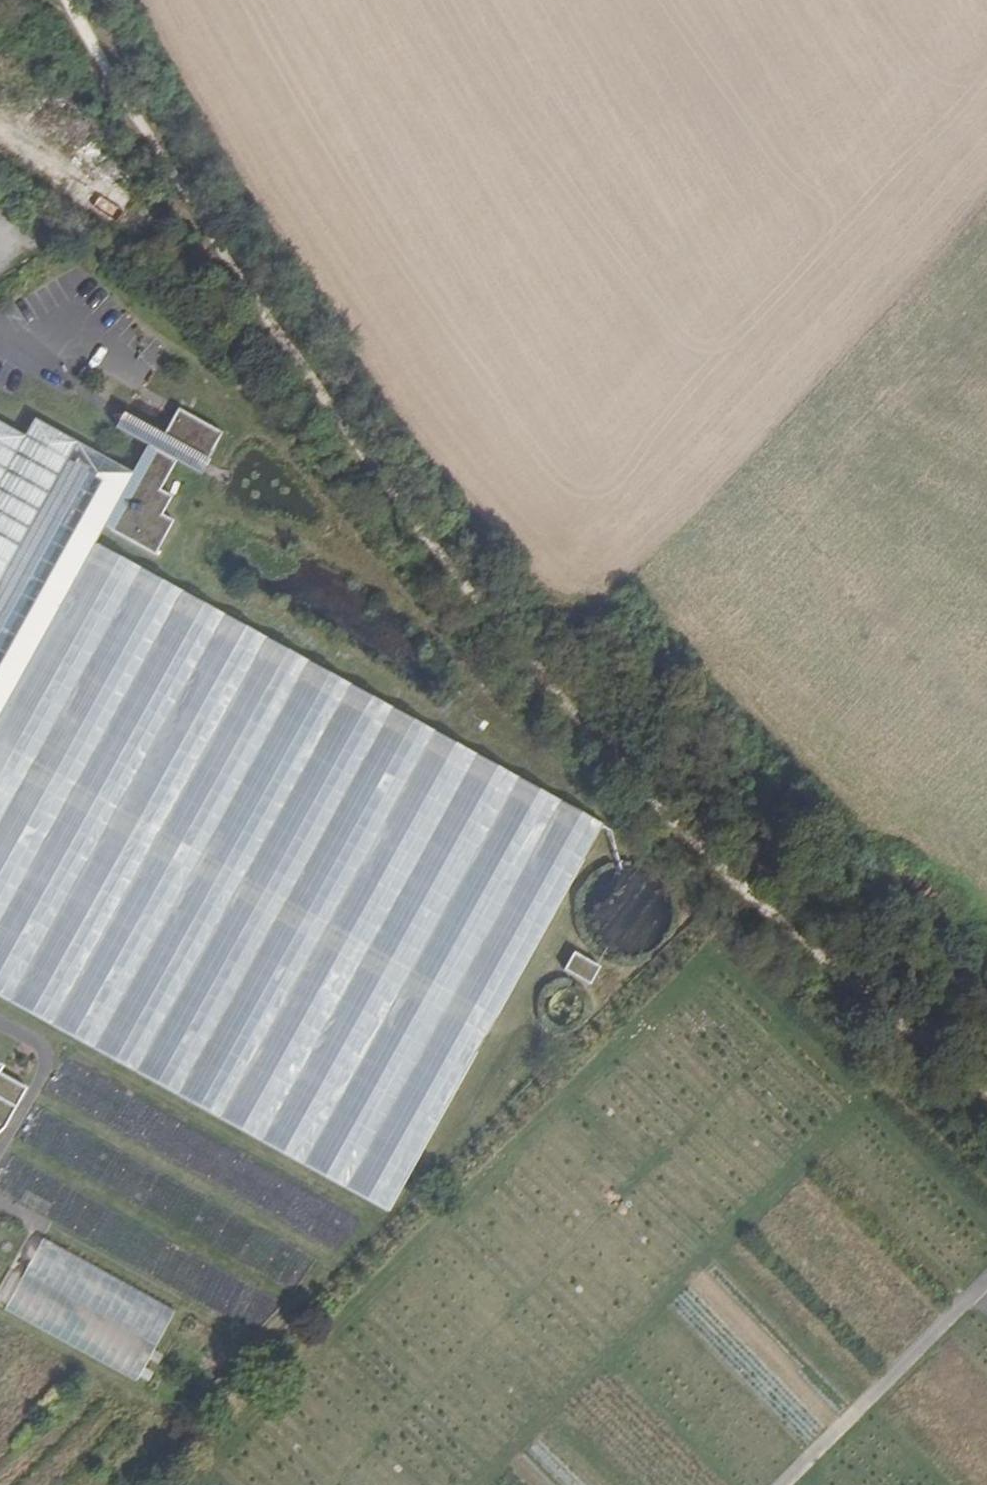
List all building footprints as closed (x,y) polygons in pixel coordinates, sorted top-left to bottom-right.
[(104,237),(126,198),(89,175),(81,189),(68,181),(53,206),(104,237)] [(387,1213),(601,827),(94,544),(102,528),(155,556),(173,522),(162,516),(172,498),(160,491),(176,462),(201,476),(202,473),(208,463),(210,461),(208,459),(222,434),(179,410),(164,435),(125,413),(116,429),(148,446),(133,473),(35,420),(25,437),(0,423),(0,998),(387,1213)] [(661,922),(629,869),(573,901),(605,955),(661,922)] [(573,955),(563,972),(589,987),(599,969),(573,955)] [(5,1130),(27,1090),(0,1075),(0,1074),(0,1135),(5,1130)] [(23,1269),(2,1311),(137,1380),(174,1308),(29,1234),(13,1264),(23,1269)]
